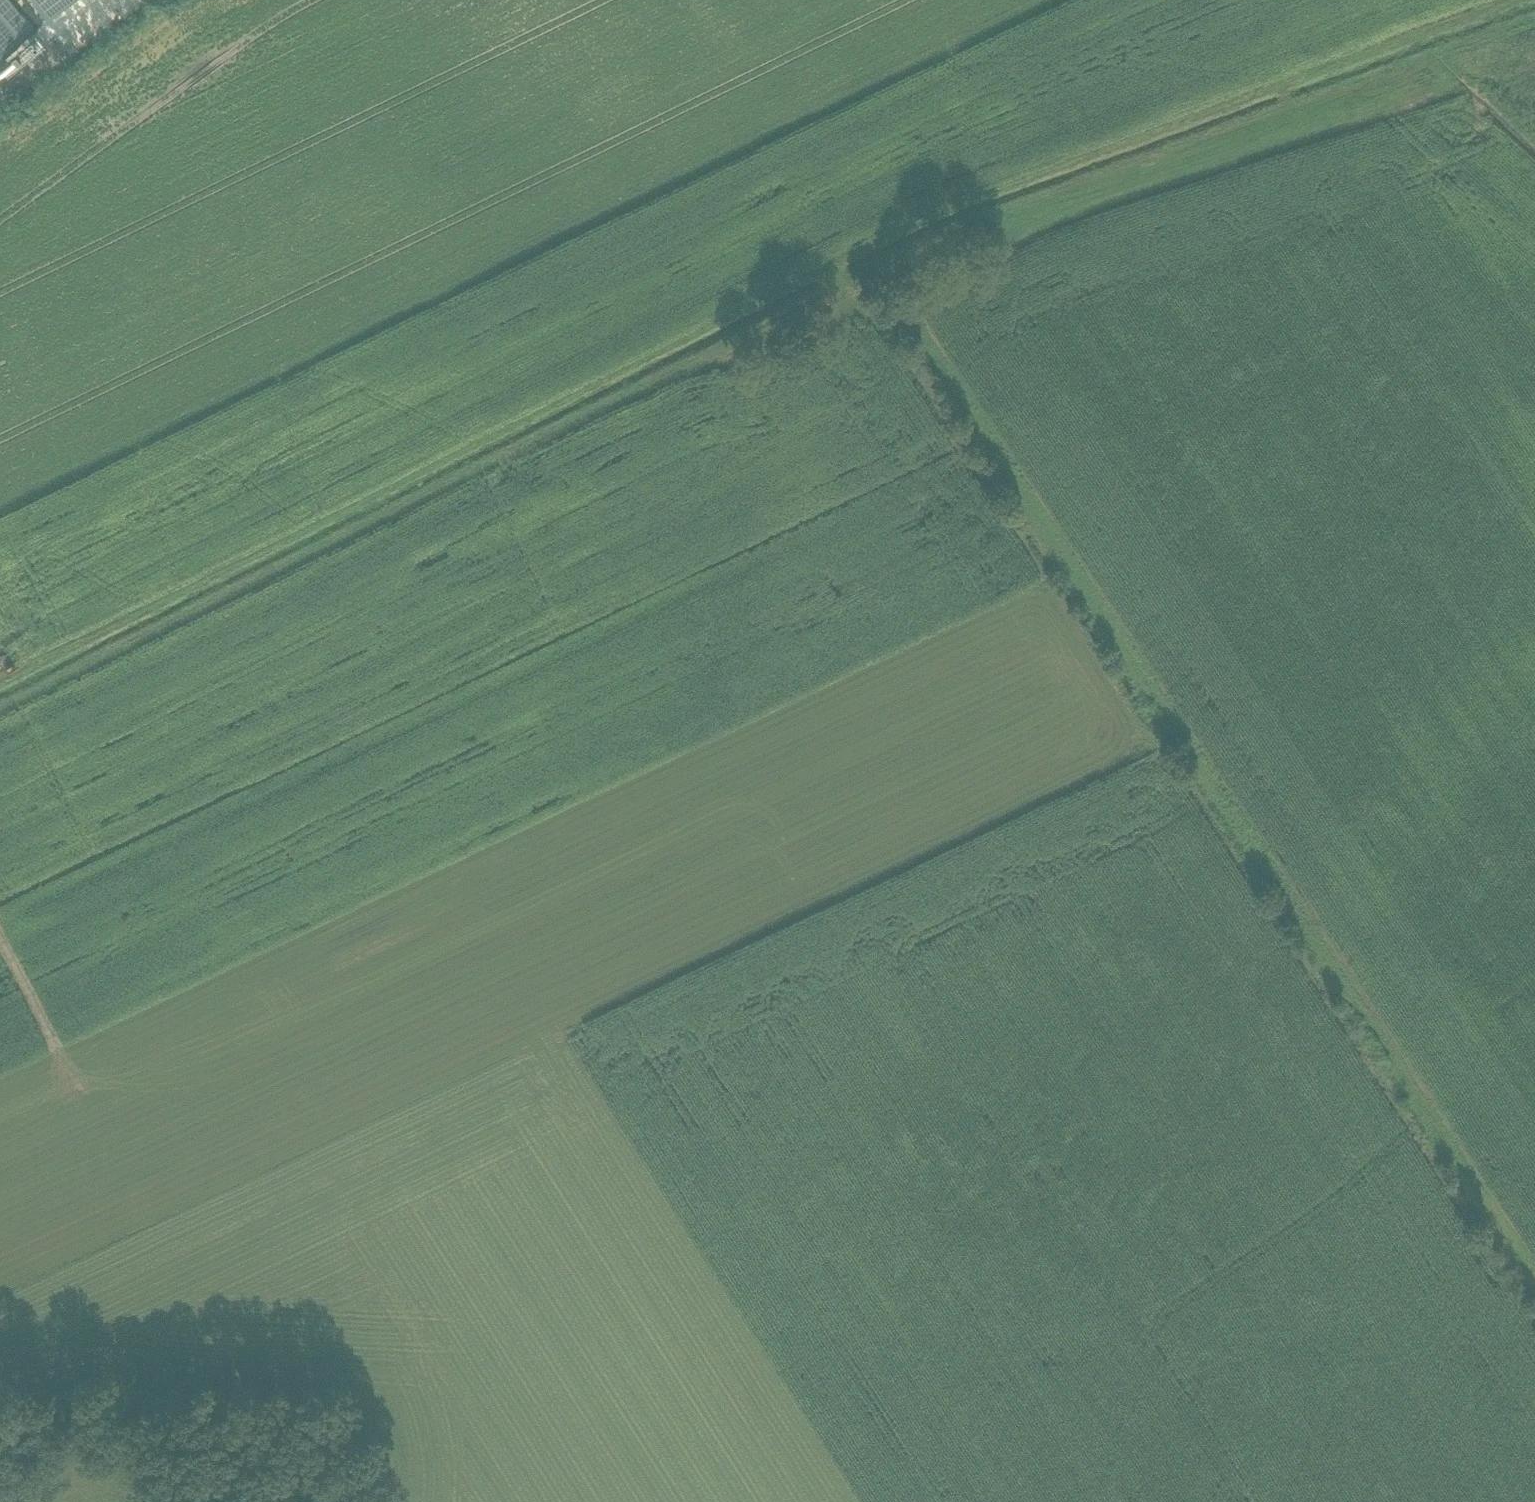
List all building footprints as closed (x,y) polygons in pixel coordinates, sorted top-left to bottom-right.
[(24,39),(35,30),(10,0),(0,0),(0,59),(24,39)] [(51,14),(67,0),(39,0),(51,14)]
